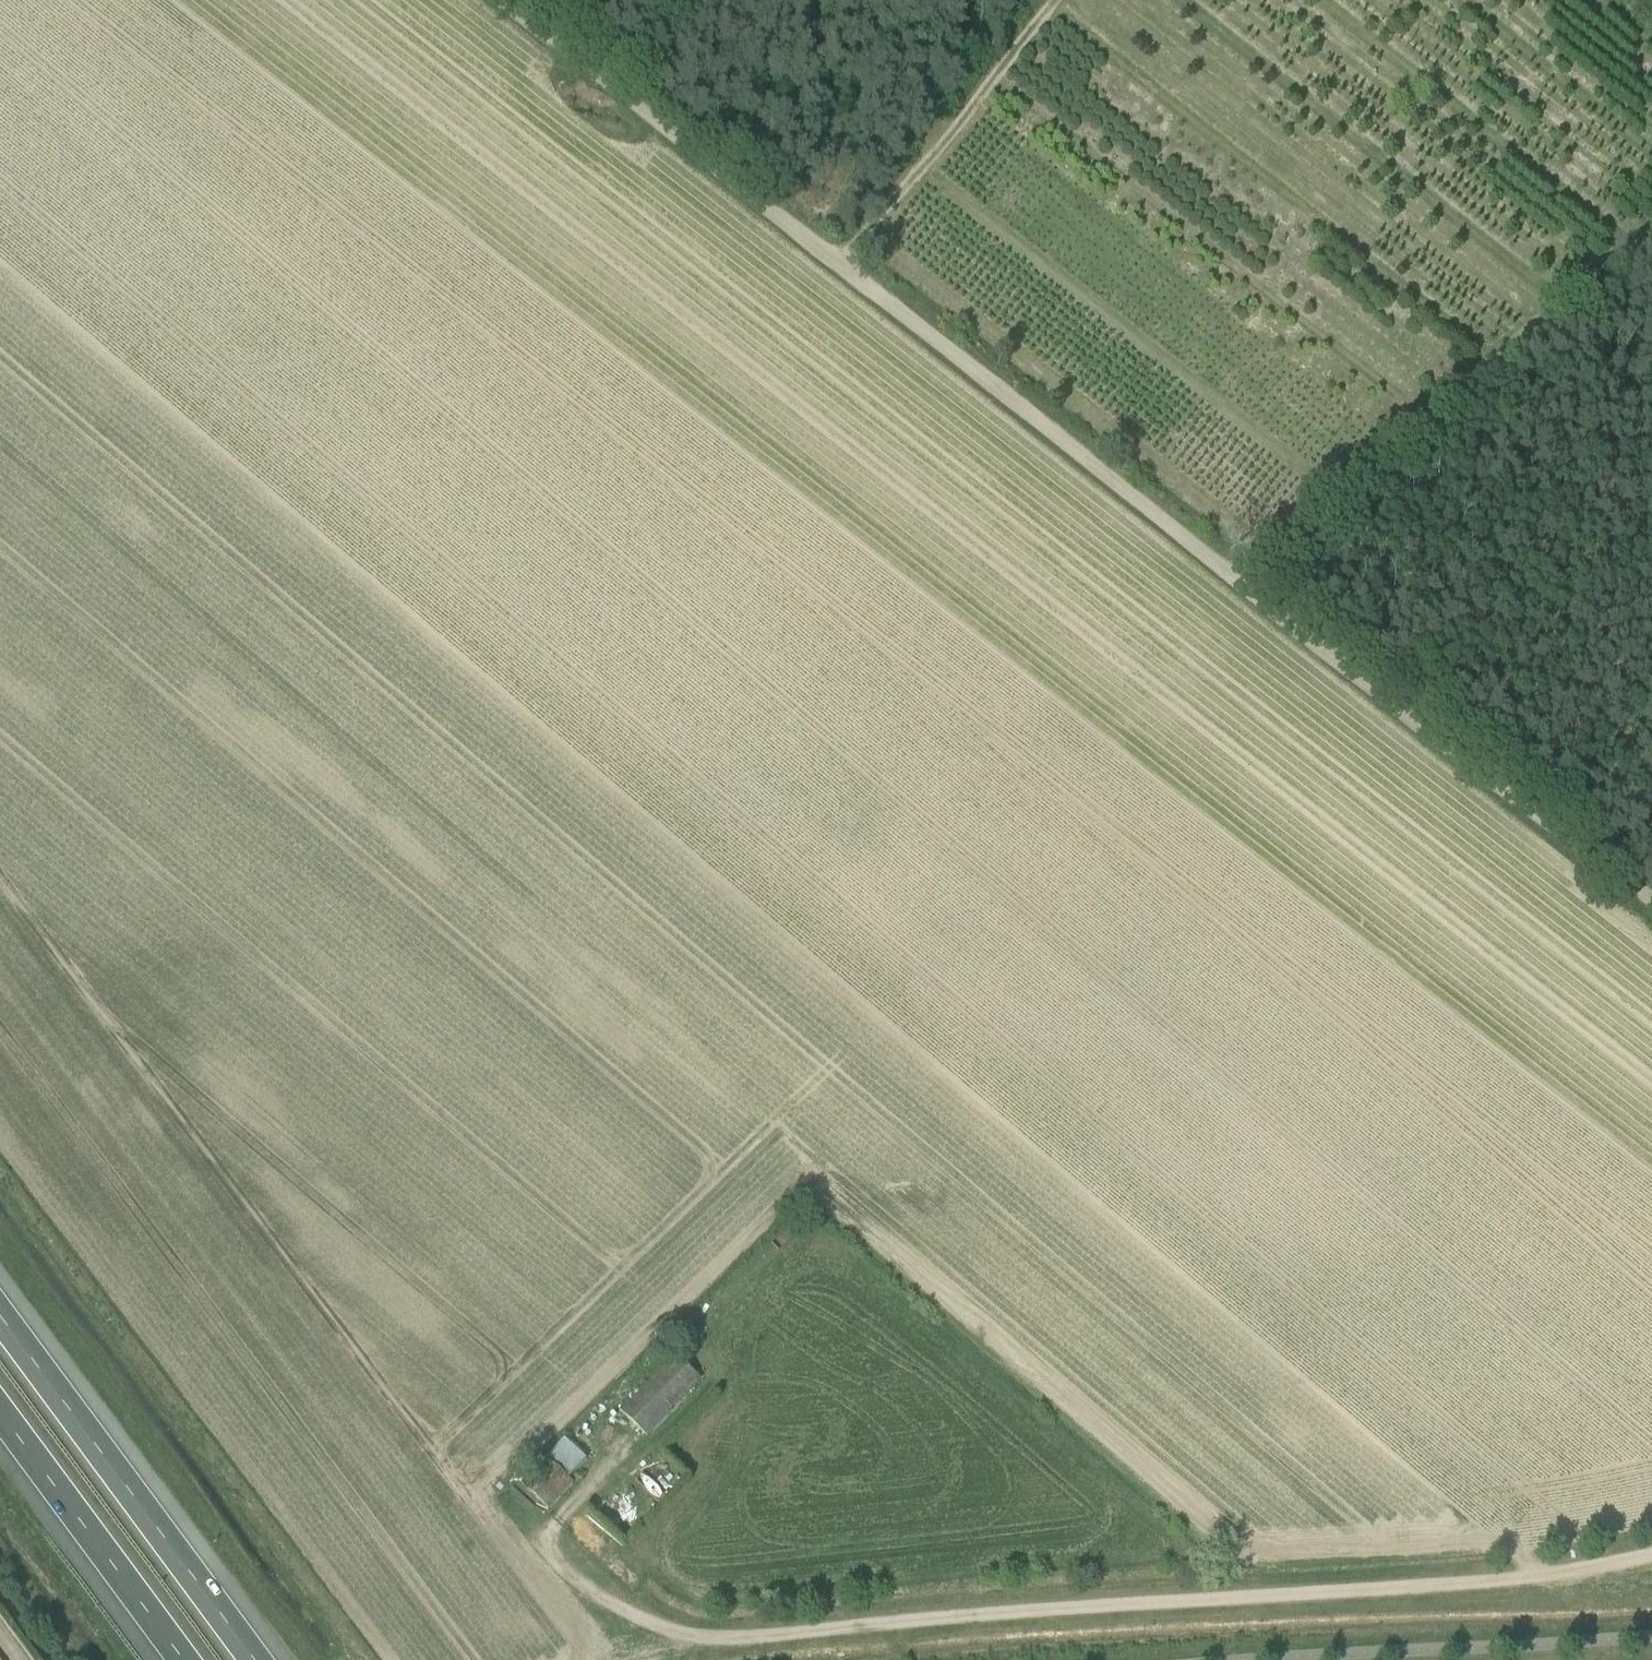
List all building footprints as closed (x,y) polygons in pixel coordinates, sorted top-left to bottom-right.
[(676,1356),(622,1413),(647,1437),(701,1380),(676,1356)] [(546,1460),(568,1480),(587,1459),(565,1439),(546,1460)] [(546,1460),(522,1486),(549,1510),(573,1484),(568,1480),(546,1460)]
